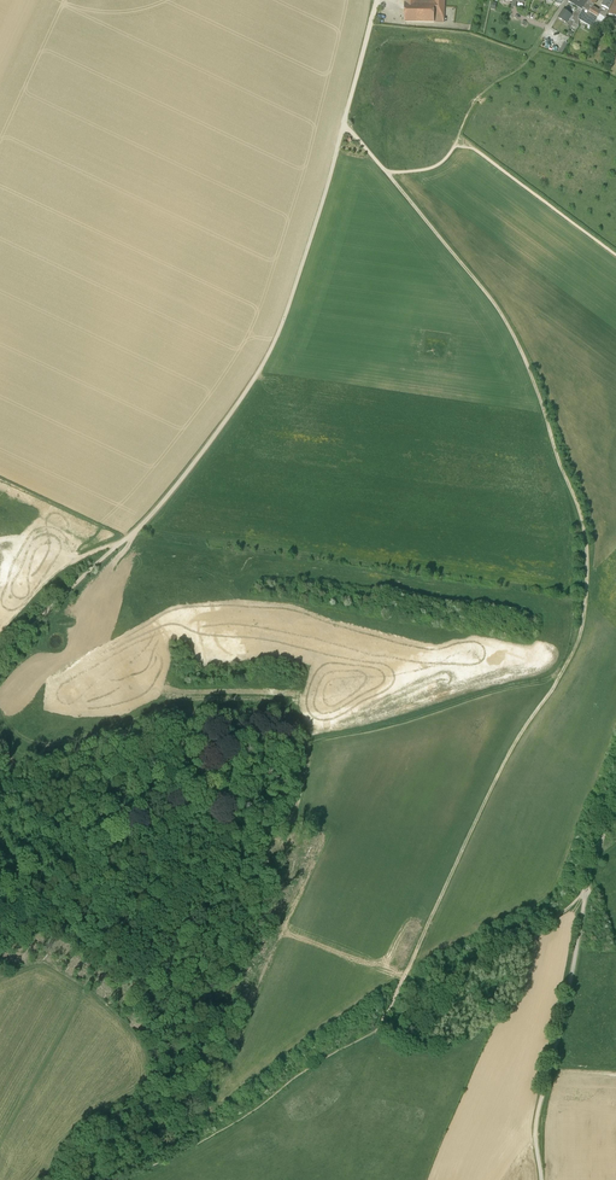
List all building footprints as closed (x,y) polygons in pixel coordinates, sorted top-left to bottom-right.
[(405,0),(405,22),(444,22),(444,0),(439,0),(405,0)] [(577,7),(574,12),(579,15),(580,13),(589,0),(582,0),(577,7)] [(579,15),(578,16),(578,19),(579,20),(592,27),(600,14),(605,18),(606,16),(614,0),(605,0),(599,11),(593,7),(597,0),(589,0),(580,13),(579,15)] [(608,14),(615,17),(615,0),(608,14)] [(558,18),(567,23),(572,15),(563,10),(558,18)] [(562,54),(567,45),(563,43),(559,52),(562,54)]
